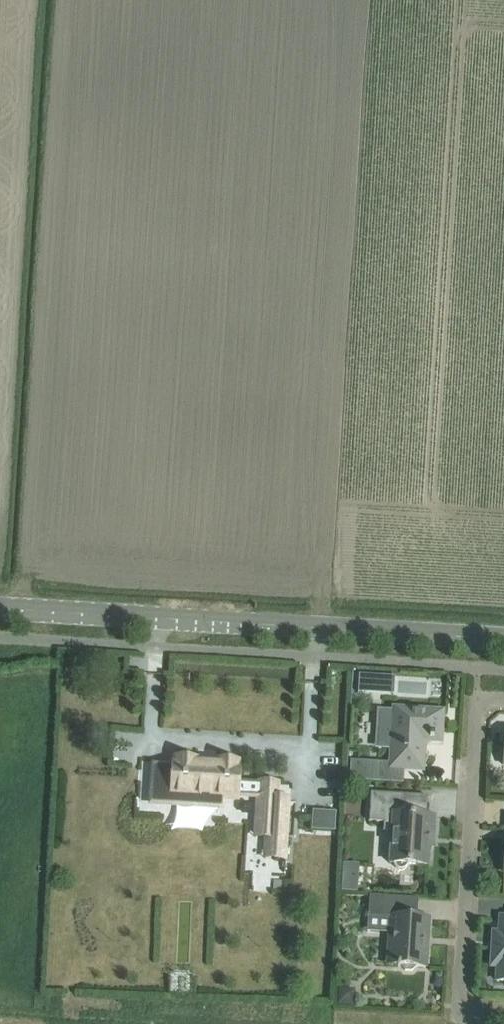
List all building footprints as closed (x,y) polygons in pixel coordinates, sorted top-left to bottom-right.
[(357,675),(357,689),(371,690),(372,675),(357,675)] [(381,713),(379,745),(393,746),(392,767),(421,769),(423,745),(430,739),(440,740),(442,712),(428,711),(424,708),(413,707),(409,710),(395,709),(395,714),(381,713)] [(238,766),(238,762),(217,761),(216,765),(197,764),(197,760),(175,759),(175,763),(174,762),(174,767),(154,765),(152,785),(165,786),(164,803),(222,807),(222,797),(237,798),(237,795),(257,796),(256,811),(255,834),(276,835),(276,836),(287,836),(289,799),(278,798),(279,784),(258,783),(258,784),(238,783),(239,766),(238,766)] [(379,781),(380,766),(350,764),(349,780),(379,781)] [(390,863),(394,863),(395,865),(395,866),(395,867),(396,868),(397,869),(398,869),(400,870),(401,870),(403,870),(405,869),(406,868),(407,866),(408,866),(408,864),(428,866),(429,845),(428,844),(429,835),(430,834),(434,835),(435,816),(407,815),(408,795),(371,793),(369,822),(384,822),(383,831),(392,831),(390,863)] [(313,810),(311,830),(335,831),(336,812),(313,810)] [(407,917),(408,898),(369,895),(368,916),(391,917),(389,939),(393,943),(391,963),(388,963),(388,965),(398,965),(398,966),(402,967),(405,970),(411,971),(416,966),(426,967),(429,918),(407,917)] [(491,966),(497,966),(496,981),(503,981),(503,916),(500,916),(498,948),(492,948),(491,966)]
